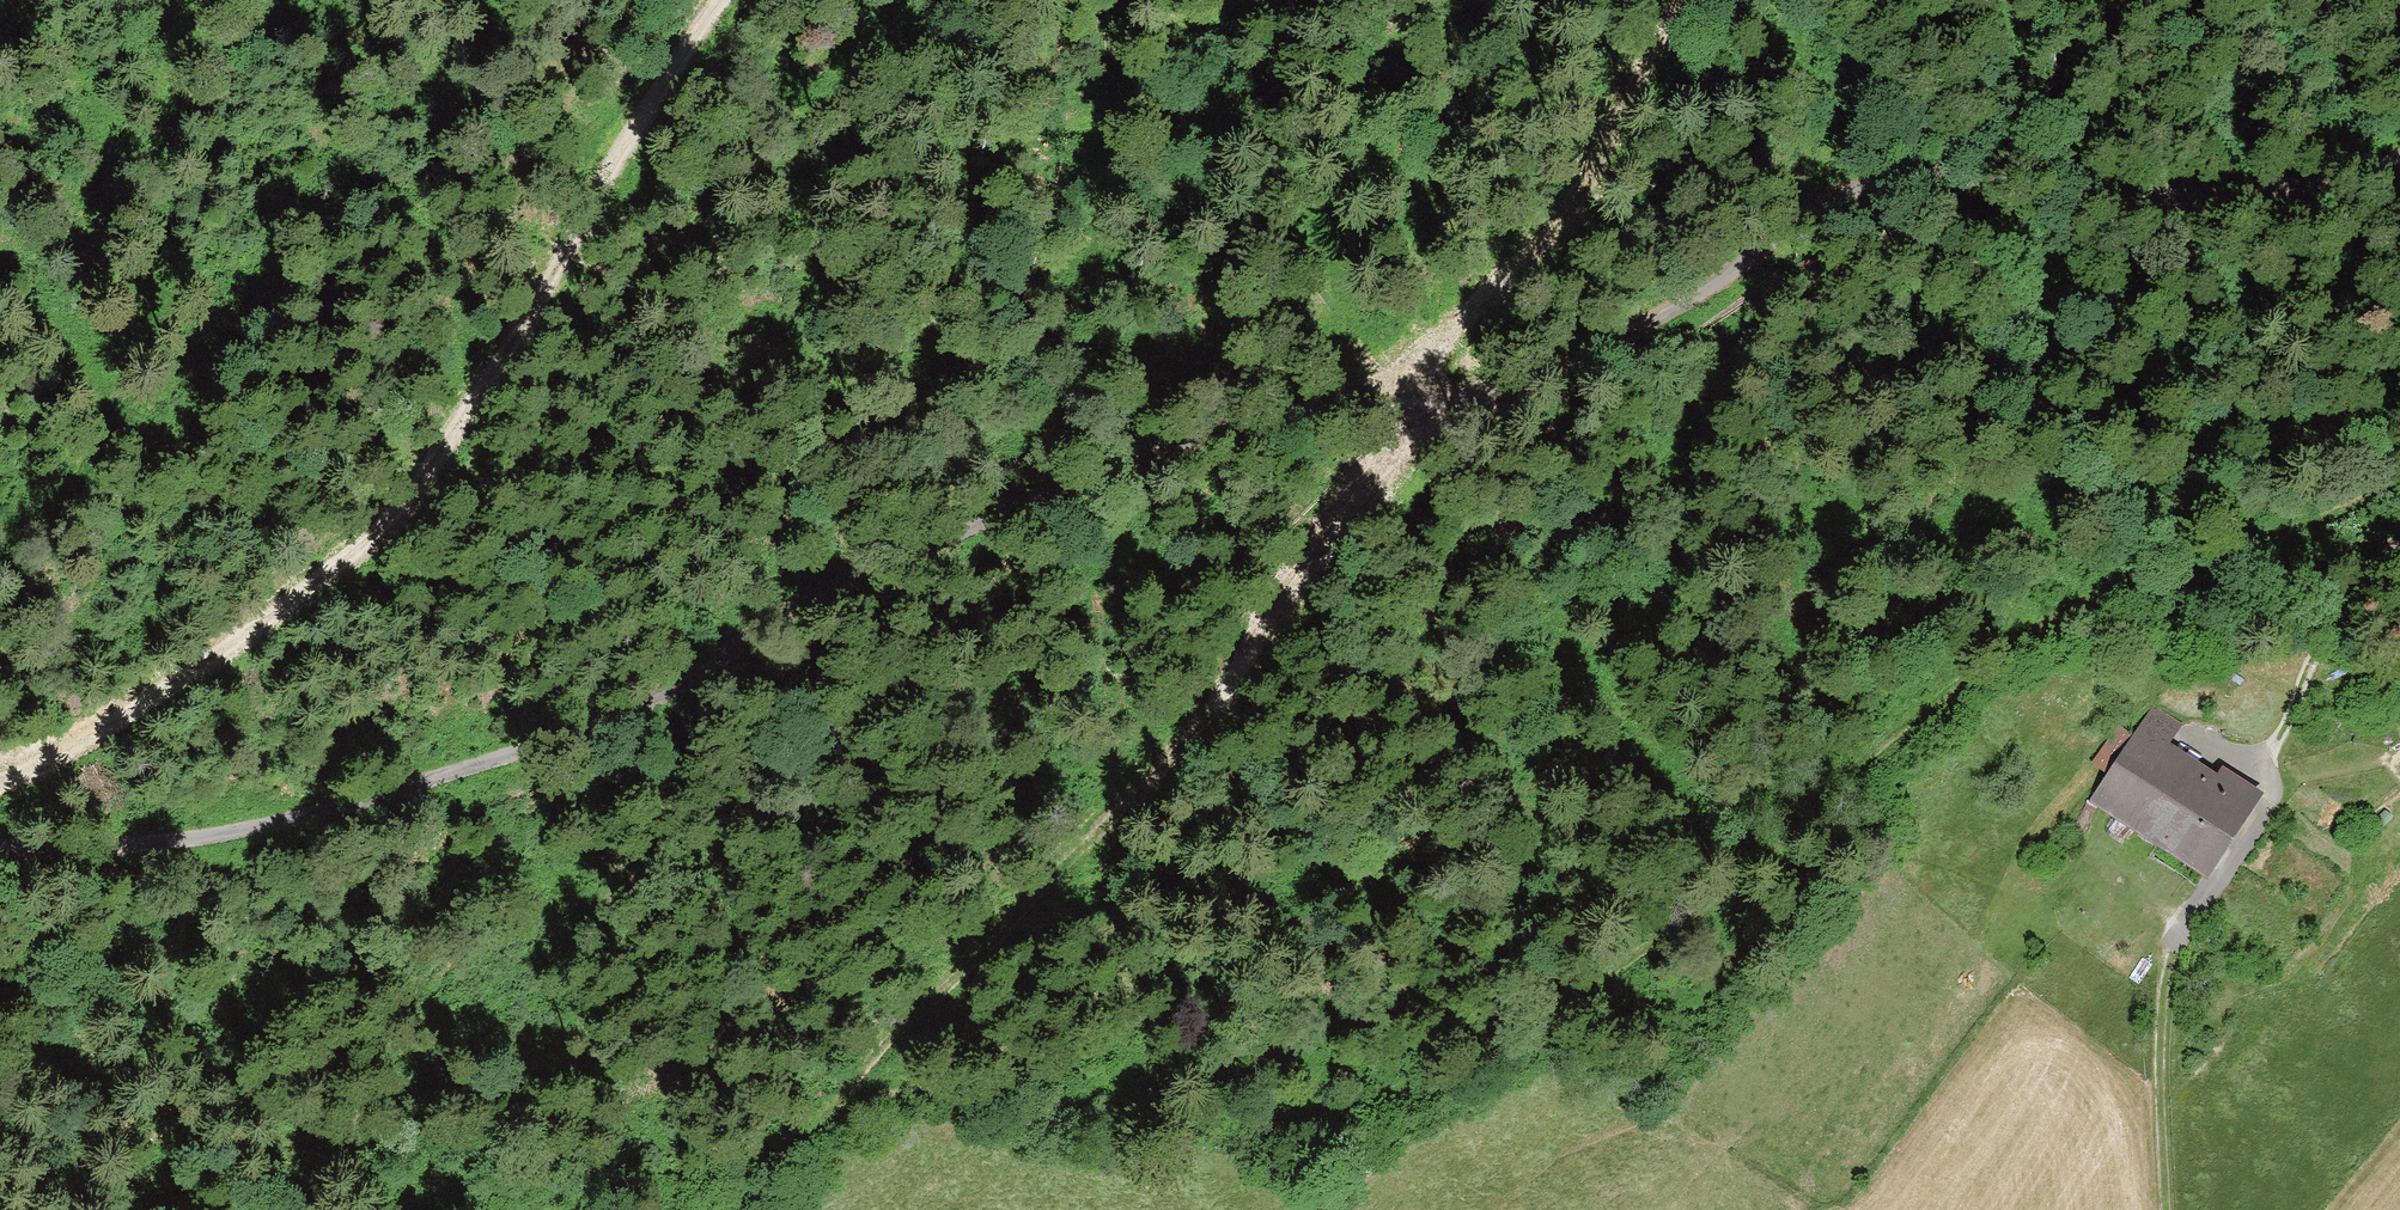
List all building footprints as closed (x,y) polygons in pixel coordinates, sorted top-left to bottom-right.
[(2246,789),(2121,706),(2058,801),(2183,883),(2246,789)]
